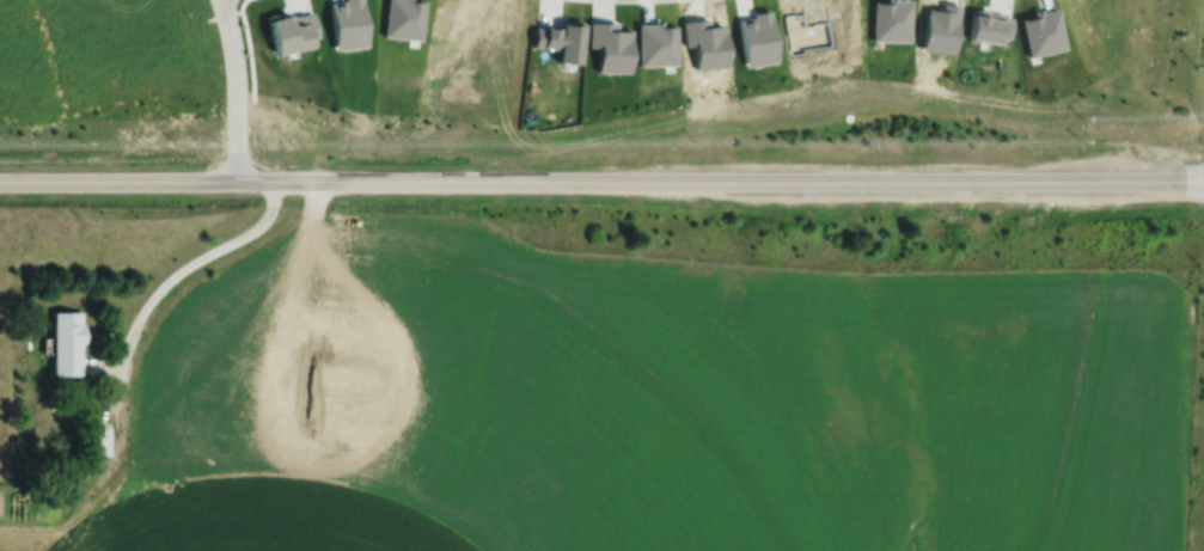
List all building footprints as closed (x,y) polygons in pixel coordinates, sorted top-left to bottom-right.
[(334,43),(343,42),(343,47),(367,44),(362,0),(345,0),(346,2),(330,5),(334,43)] [(384,37),(423,41),(427,1),(412,0),(387,0),(384,37)] [(868,39),(907,41),(907,0),(882,0),(869,0),(868,39)] [(786,13),(792,57),(806,56),(805,50),(837,47),(832,2),(803,6),(803,11),(786,13)] [(1017,18),(1026,56),(1064,47),(1055,6),(1039,10),(1038,7),(1029,10),(1031,14),(1017,18)] [(925,12),(921,54),(955,57),(961,8),(943,7),(942,13),(925,12)] [(973,7),(968,37),(1001,42),(1002,36),(1010,37),(1013,17),(1004,16),(1006,13),(989,12),(989,10),(973,7)] [(267,16),(275,56),(314,47),(312,38),(319,37),(314,14),(306,16),(306,13),(291,17),(289,11),(267,16)] [(739,22),(746,69),(757,67),(757,63),(780,60),(772,11),(754,13),(756,19),(739,22)] [(537,29),(534,48),(560,49),(558,63),(580,65),(583,23),(562,20),(562,30),(560,30),(560,29),(545,27),(545,30),(537,29)] [(638,25),(640,67),(679,66),(678,26),(666,26),(666,22),(655,22),(655,25),(638,25)] [(685,24),(687,51),(692,51),(695,74),(732,71),(728,30),(714,31),(713,22),(685,24)] [(592,23),(591,48),(599,48),(598,73),(632,73),(634,30),(619,30),(619,24),(592,23)] [(51,312),(51,374),(80,374),(80,343),(82,343),(84,324),(80,324),(80,312),(51,312)]
